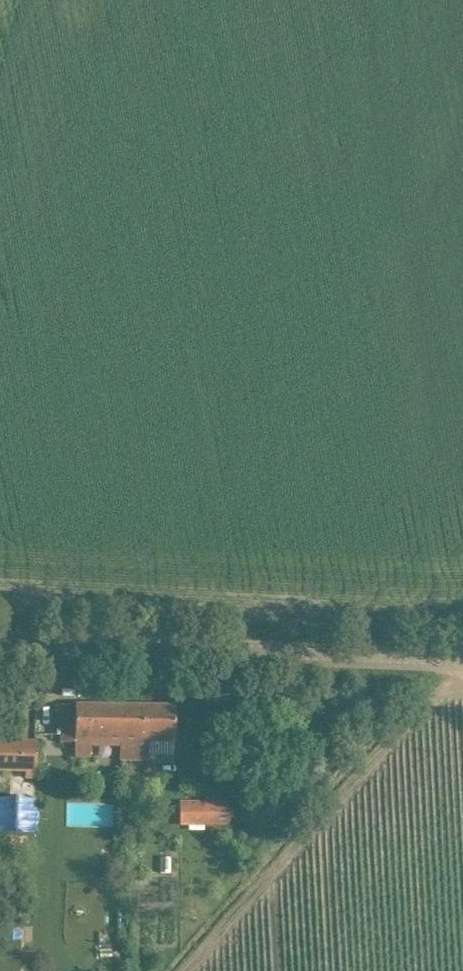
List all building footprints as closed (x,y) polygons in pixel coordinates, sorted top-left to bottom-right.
[(89,742),(122,742),(122,741),(142,742),(142,706),(61,705),(60,725),(60,743),(75,743),(75,757),(89,757),(89,742)] [(122,741),(122,742),(122,760),(149,761),(149,742),(175,742),(175,726),(176,706),(142,706),(142,742),(122,741)] [(37,771),(37,743),(0,742),(0,770),(37,771)] [(229,825),(229,804),(179,803),(179,825),(203,826),(203,825),(229,825)] [(170,858),(160,858),(160,873),(170,873),(170,858)]
